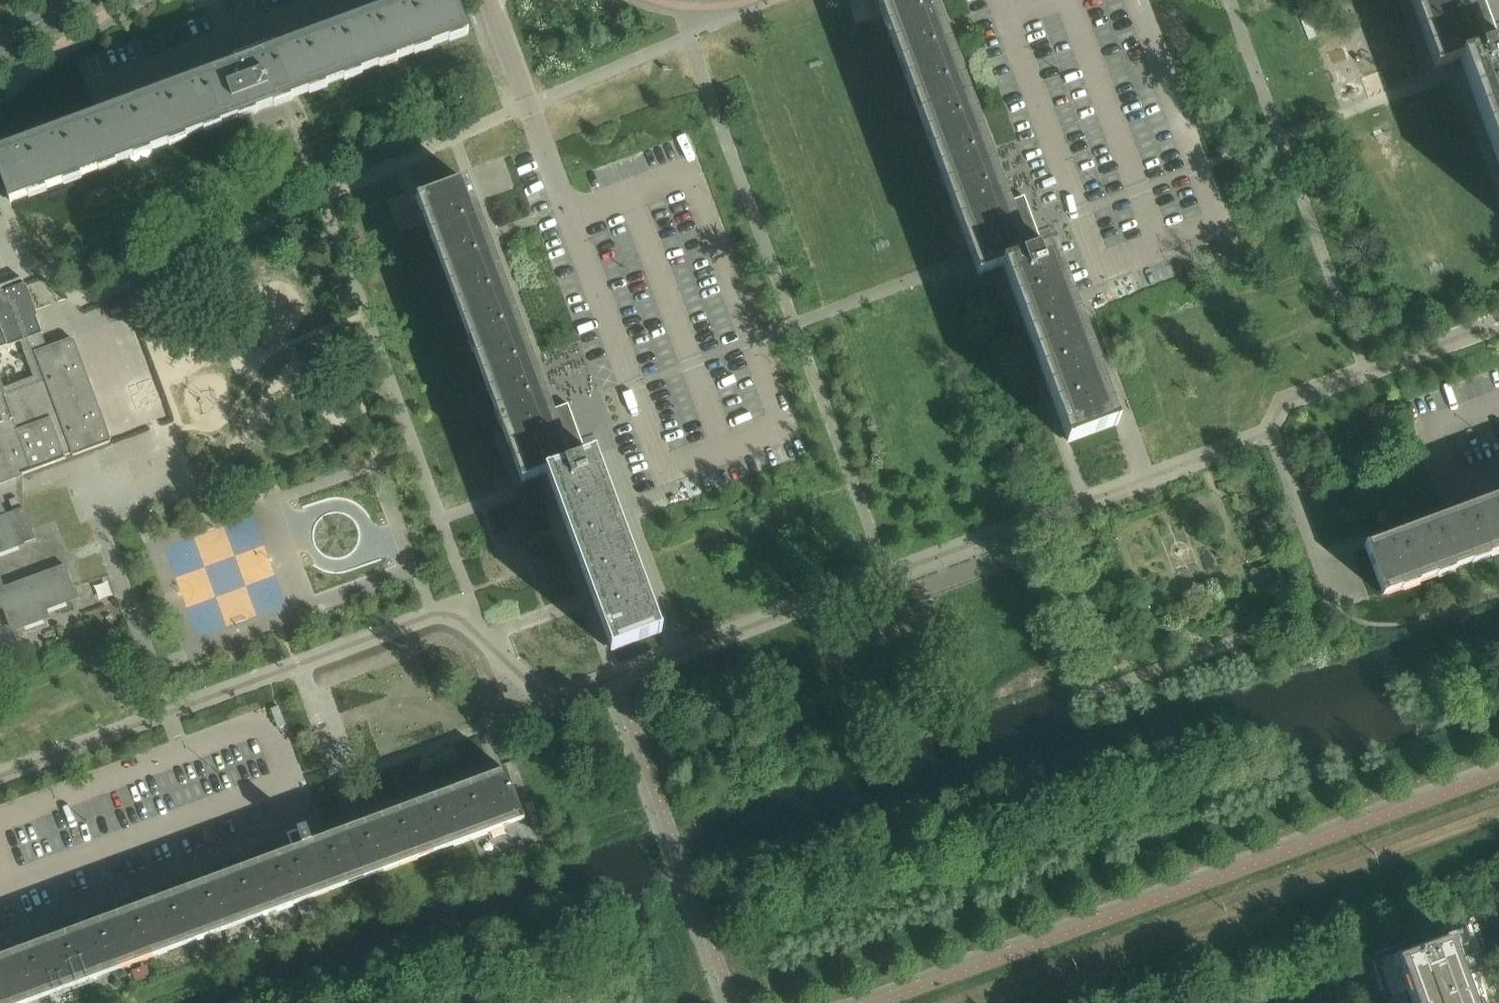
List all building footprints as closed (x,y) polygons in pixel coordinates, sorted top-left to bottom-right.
[(455,0),(414,0),(258,58),(253,46),(234,53),(239,65),(219,73),(37,139),(4,152),(0,153),(0,170),(12,202),(177,139),(467,32),(455,0)] [(961,223),(980,274),(1002,266),(1003,267),(1005,266),(1070,442),(1115,425),(1050,249),(1052,248),(1052,246),(1038,251),(1019,200),(1025,198),(1025,196),(1006,203),(931,0),(878,0),(961,223)] [(1496,45),(1479,0),(1412,0),(1437,68),(1459,60),(1459,61),(1462,60),(1498,161),(1498,44),(1496,45)] [(420,203),(505,432),(523,483),(546,474),(546,476),(548,475),(613,650),(659,633),(594,457),(594,456),(596,456),(595,454),(582,459),(563,408),(569,406),(568,404),(549,411),(545,401),(479,222),(466,186),(465,184),(419,201),(420,203)] [(73,339),(48,348),(25,286),(23,279),(0,287),(0,484),(67,459),(65,456),(72,453),(74,456),(111,442),(73,339)] [(1365,547),(1383,593),(1498,550),(1498,497),(1365,547)] [(36,539),(24,508),(0,517),(0,552),(36,539)] [(5,606),(14,630),(48,617),(45,609),(78,597),(66,565),(5,587),(0,574),(0,608),(5,606)] [(293,899),(294,903),(524,818),(507,772),(318,842),(313,844),(307,828),(289,834),(295,851),(277,857),(278,861),(0,965),(0,1002),(13,1002),(293,899)] [(1451,942),(1398,962),(1413,1002),(1473,1002),(1451,942)]
